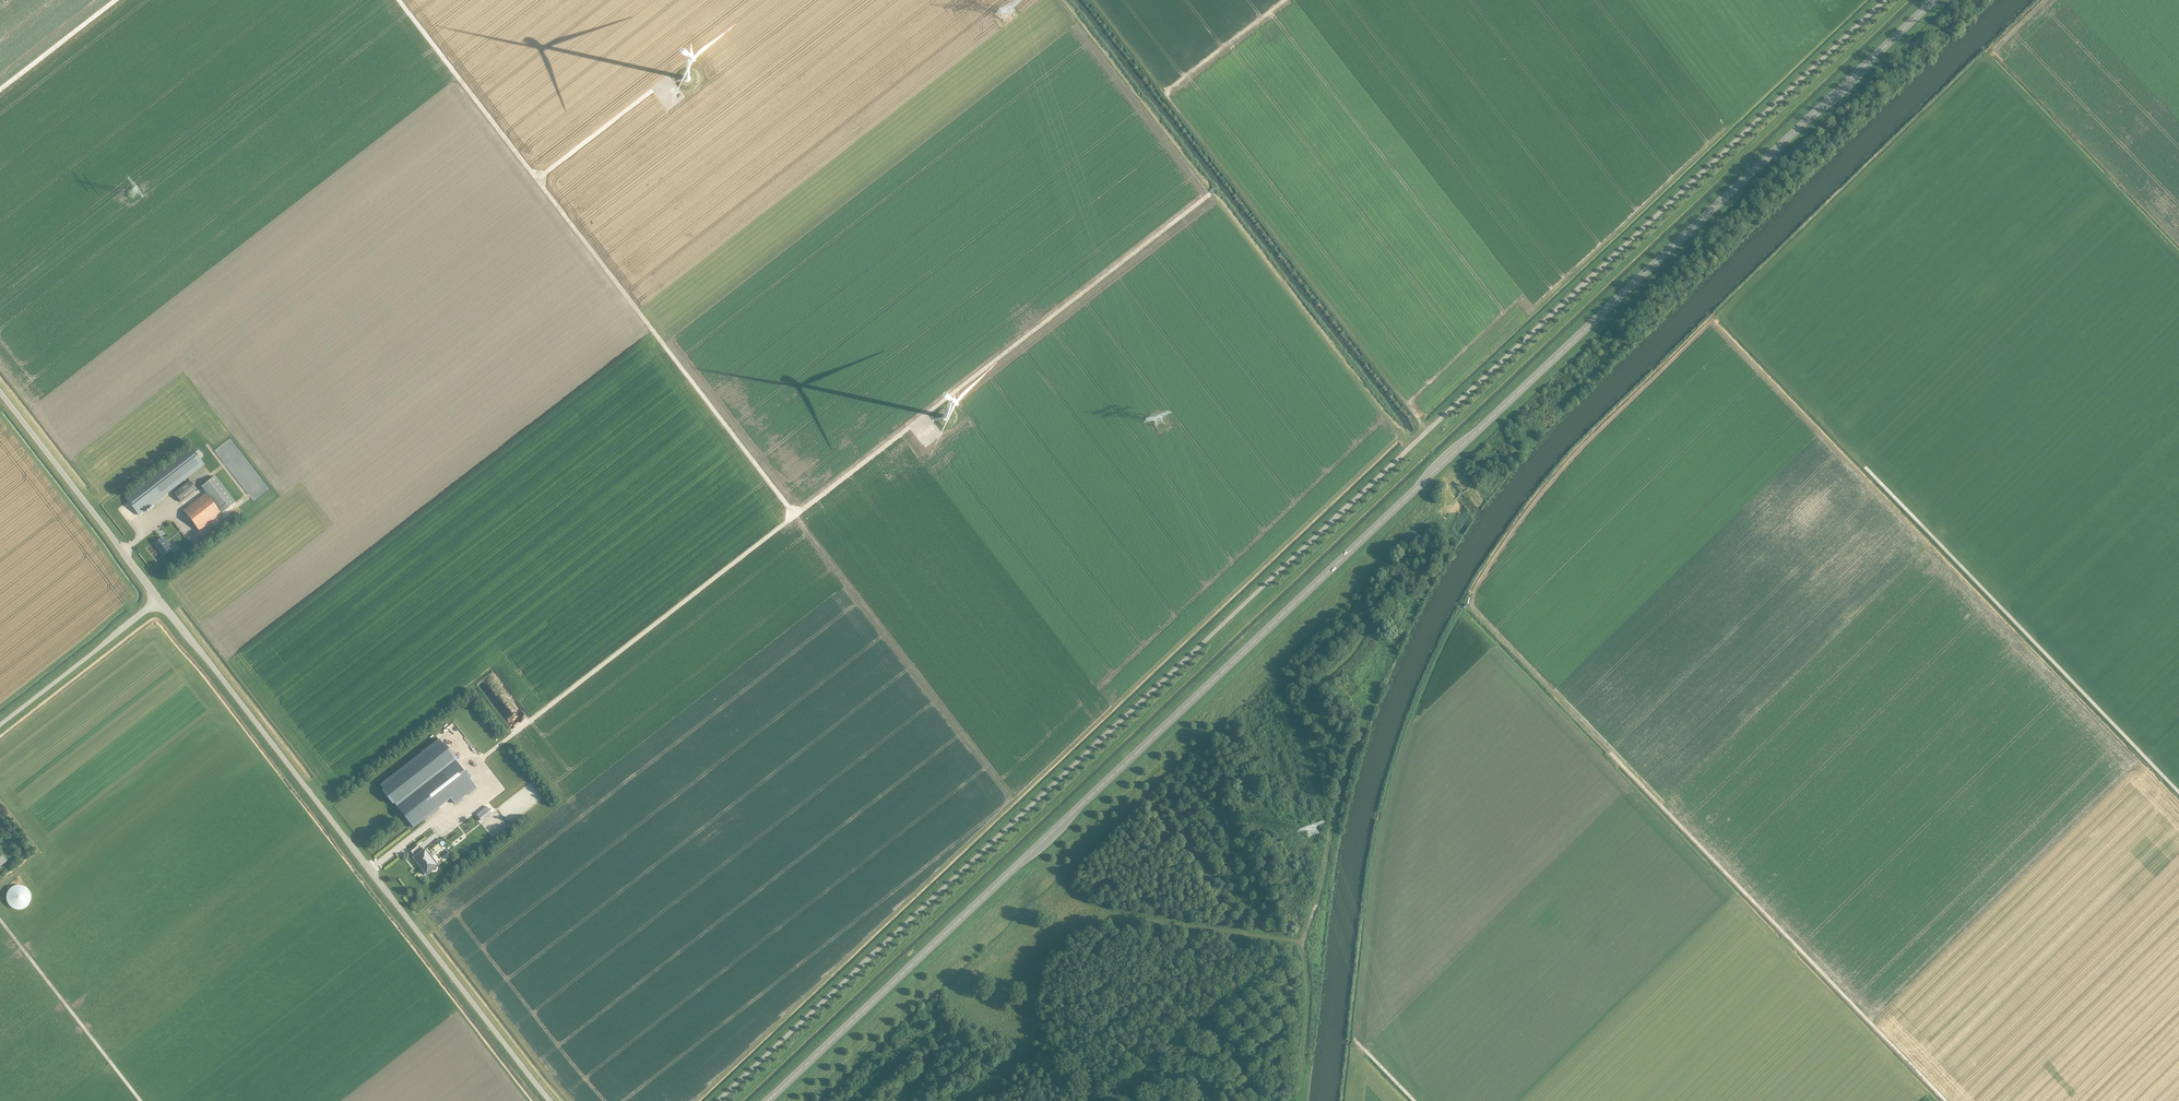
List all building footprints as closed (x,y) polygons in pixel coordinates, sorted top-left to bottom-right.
[(234,453),(239,451),(235,443),(227,446),(228,449),(231,447),(234,453)] [(129,494),(125,498),(139,515),(147,509),(148,510),(149,510),(148,508),(204,465),(190,447),(129,494)] [(215,477),(201,487),(222,513),(235,503),(215,477)] [(199,531),(220,514),(205,494),(183,511),(199,531)] [(162,555),(170,549),(161,538),(153,544),(162,555)] [(174,555),(180,552),(177,547),(171,550),(174,555)] [(378,785),(411,828),(449,799),(454,805),(476,788),(438,739),(378,785)] [(486,806),(475,814),(481,821),(492,813),(486,806)] [(436,865),(423,848),(410,858),(423,875),(436,865)] [(31,897),(31,895),(30,893),(29,891),(28,890),(27,888),(25,887),(23,886),(21,885),(19,885),(17,885),(15,886),(13,886),(11,888),(9,889),(8,891),(7,892),(6,894),(6,896),(6,899),(6,901),(7,903),(8,904),(9,906),(11,907),(13,908),(15,909),(17,910),(19,910),(21,910),(23,909),(25,908),(27,907),(28,905),(29,903),(30,902),(31,900),(31,897)]
